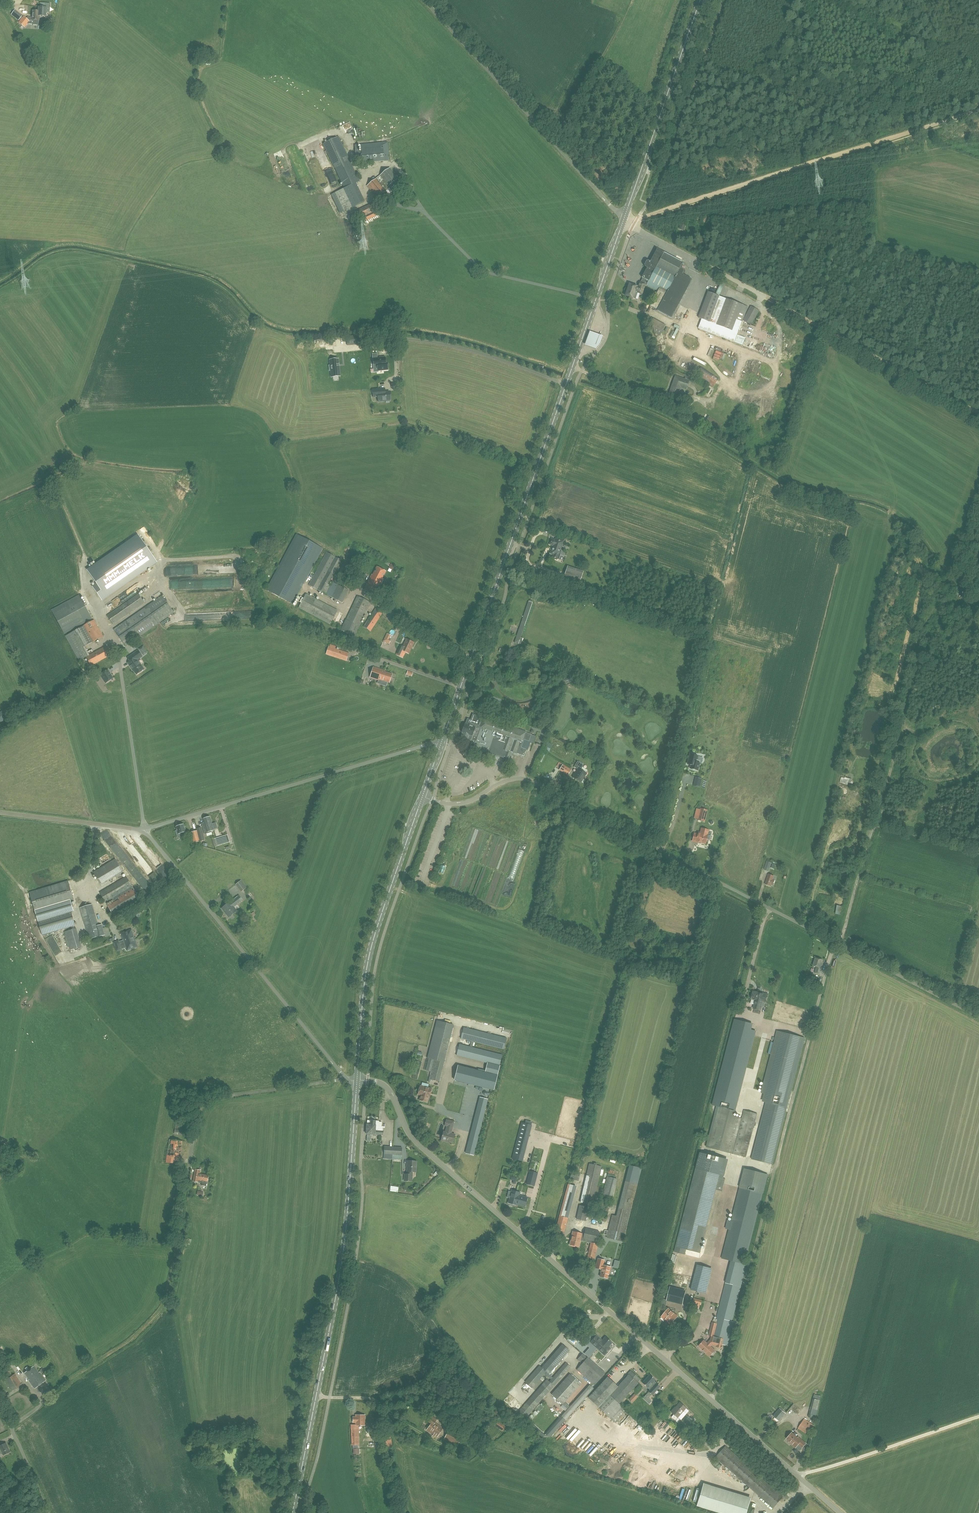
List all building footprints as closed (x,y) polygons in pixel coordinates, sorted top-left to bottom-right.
[(39,11),(38,16),(39,16),(46,16),(46,8),(48,8),(48,4),(40,3),(40,7),(39,7),(39,11)] [(23,17),(19,22),(25,27),(27,24),(29,22),(26,19),(23,17)] [(339,137),(323,144),(332,162),(348,156),(339,137)] [(388,142),(361,144),(362,163),(385,161),(389,160),(388,142)] [(312,167),(319,164),(310,143),(303,146),(312,167)] [(348,156),(332,162),(344,188),(356,183),(360,181),(359,180),(356,172),(348,156)] [(392,191),(402,184),(390,168),(377,178),(386,190),(390,188),(392,191)] [(377,178),(367,186),(377,198),(386,190),(377,178)] [(333,194),(331,195),(340,213),(341,212),(365,201),(356,183),(344,188),(333,194)] [(372,203),(356,210),(362,222),(377,215),(372,203)] [(643,278),(641,282),(645,284),(647,285),(658,291),(650,306),(657,310),(672,318),(692,279),(682,274),(685,270),(680,267),(683,262),(664,252),(657,248),(650,261),(647,260),(644,266),(647,268),(642,277),(643,278)] [(642,293),(645,284),(641,282),(640,282),(638,287),(637,287),(637,286),(629,284),(625,295),(633,298),(635,299),(638,292),(642,293)] [(735,342),(738,333),(745,314),(748,307),(727,299),(719,296),(708,292),(699,318),(702,319),(698,329),(735,342)] [(744,321),(751,325),(759,310),(752,307),(744,321)] [(652,327),(666,333),(670,325),(655,319),(652,327)] [(599,335),(599,333),(601,332),(602,329),(601,327),(602,326),(596,325),(593,333),(599,335)] [(588,332),(584,346),(595,350),(599,345),(602,337),(588,332)] [(359,344),(358,335),(346,336),(347,345),(359,344)] [(364,366),(369,365),(366,350),(356,352),(357,355),(362,355),(364,366)] [(721,361),(722,359),(724,359),(725,356),(723,356),(724,353),(717,350),(714,359),(721,361)] [(377,353),(372,354),(373,364),(375,363),(375,366),(378,366),(379,370),(387,370),(387,363),(385,363),(385,357),(378,358),(377,353)] [(779,354),(776,358),(781,363),(785,359),(779,354)] [(335,359),(327,360),(328,375),(337,374),(336,366),(336,364),(335,359)] [(696,376),(713,387),(719,378),(701,367),(696,376)] [(670,397),(677,399),(681,387),(686,388),(690,376),(686,375),(685,379),(675,376),(669,393),(671,394),(670,397)] [(378,397),(378,402),(390,400),(390,392),(383,393),(383,392),(379,392),(378,389),(373,389),(373,397),(378,397)] [(96,583),(92,586),(102,601),(158,562),(138,534),(86,570),(96,583)] [(322,548),(296,534),(266,590),(292,604),(322,548)] [(560,550),(563,541),(556,539),(555,540),(552,538),(550,544),(553,545),(551,553),(554,554),(552,559),(557,560),(557,559),(559,560),(562,550),(560,550)] [(331,585),(339,565),(334,564),(337,556),(332,554),(328,562),(327,561),(320,580),(317,579),(316,582),(313,581),(312,584),(315,586),(315,587),(323,590),(322,591),(330,594),(333,586),(331,585)] [(369,568),(373,560),(367,556),(362,564),(369,568)] [(583,571),(568,566),(561,584),(577,589),(583,571)] [(368,580),(364,590),(379,597),(381,593),(378,591),(384,578),(383,578),(386,571),(376,567),(373,575),(371,574),(368,580)] [(556,575),(540,570),(538,575),(560,583),(562,578),(556,576),(556,575)] [(345,603),(350,590),(345,587),(343,594),(339,592),(338,593),(337,593),(336,595),(340,597),(338,600),(345,603)] [(138,593),(124,603),(129,613),(144,602),(138,593)] [(299,607),(330,624),(337,610),(306,594),(299,607)] [(64,633),(92,618),(79,595),(52,610),(64,633)] [(139,612),(150,628),(174,612),(163,595),(139,612)] [(359,626),(371,602),(357,596),(346,620),(347,620),(359,626)] [(528,601),(514,643),(518,644),(532,603),(528,601)] [(123,603),(107,615),(113,624),(129,613),(123,603)] [(380,609),(369,629),(374,632),(385,611),(380,609)] [(139,612),(114,629),(126,646),(151,629),(150,628),(139,612)] [(341,612),(337,623),(341,625),(345,614),(341,612)] [(103,636),(94,620),(83,625),(83,626),(92,642),(103,636)] [(414,642),(406,639),(402,648),(400,647),(396,654),(403,657),(405,651),(408,653),(414,642)] [(86,656),(91,665),(111,654),(107,645),(90,654),(86,656)] [(147,651),(143,645),(139,648),(143,654),(147,652),(147,651)] [(326,654),(346,660),(348,653),(328,646),(326,654)] [(137,659),(142,656),(138,650),(128,658),(131,663),(129,665),(132,669),(133,668),(137,674),(144,669),(137,659)] [(385,671),(385,670),(373,667),(370,677),(382,681),(382,680),(389,682),(392,674),(385,671)] [(106,682),(113,678),(108,670),(101,674),(106,682)] [(570,670),(569,670),(563,673),(566,679),(572,676),(571,673),(572,673),(570,670)] [(0,715),(0,723),(8,717),(4,712),(0,715)] [(529,740),(531,734),(526,732),(473,714),(471,719),(467,718),(466,724),(465,723),(462,732),(459,742),(466,744),(466,743),(469,744),(470,742),(475,743),(474,746),(489,752),(490,750),(505,755),(504,758),(510,760),(513,751),(524,755),(526,748),(522,747),(524,739),(529,740)] [(690,768),(698,771),(700,763),(699,763),(700,760),(697,760),(698,756),(690,754),(687,764),(691,765),(690,768)] [(573,777),(581,782),(587,773),(581,769),(584,764),(578,761),(574,766),(577,768),(578,767),(579,768),(573,777)] [(563,764),(559,770),(568,775),(571,770),(563,764)] [(700,808),(699,812),(697,820),(705,821),(707,810),(700,808)] [(210,816),(203,819),(204,822),(205,825),(208,825),(208,827),(210,826),(211,831),(214,830),(210,816)] [(202,823),(205,834),(211,832),(211,831),(210,826),(208,827),(208,825),(205,825),(204,822),(202,823)] [(185,831),(183,824),(176,827),(177,831),(176,831),(178,838),(182,837),(181,833),(185,831)] [(197,828),(197,830),(200,841),(201,841),(200,841),(205,840),(202,827),(197,828)] [(700,832),(698,831),(697,834),(694,833),(692,841),(696,842),(696,841),(705,843),(709,829),(701,827),(700,832)] [(190,832),(192,843),(200,841),(197,830),(190,832)] [(109,844),(116,840),(112,834),(105,838),(109,844)] [(228,834),(217,838),(216,838),(219,845),(230,842),(228,834)] [(73,883),(69,869),(65,870),(69,884),(73,883)] [(102,885),(122,875),(119,870),(117,871),(116,869),(99,877),(102,885)] [(765,884),(771,886),(771,884),(773,885),(775,880),(773,879),(774,876),(769,874),(765,884)] [(114,916),(140,900),(126,876),(100,892),(114,916)] [(68,881),(29,892),(35,910),(70,900),(71,902),(74,901),(68,881)] [(222,908),(229,917),(237,911),(234,907),(241,902),(237,897),(230,902),(222,908)] [(70,900),(35,910),(38,922),(71,912),(74,911),(71,902),(70,900)] [(92,904),(80,908),(86,929),(98,925),(92,904)] [(38,922),(42,934),(75,925),(71,912),(38,922)] [(98,925),(86,929),(88,934),(89,934),(90,939),(104,935),(101,924),(98,925)] [(70,950),(82,946),(77,928),(65,931),(70,950)] [(125,944),(120,945),(119,941),(114,942),(117,951),(126,947),(127,950),(136,947),(134,941),(135,940),(131,929),(121,933),(125,944)] [(53,947),(61,964),(67,961),(56,936),(48,939),(51,948),(53,947)] [(817,967),(815,973),(820,974),(823,964),(821,964),(823,960),(815,958),(813,966),(817,967)] [(766,1003),(768,994),(761,992),(761,993),(753,992),(751,999),(755,1000),(753,1009),(761,1010),(762,1006),(761,1006),(762,1002),(766,1003)] [(454,1025),(437,1020),(427,1058),(430,1059),(434,1060),(434,1059),(444,1062),(454,1025)] [(713,1105),(717,1106),(734,1110),(735,1111),(756,1032),(751,1031),(743,1029),(745,1022),(736,1020),(713,1105)] [(506,1038),(464,1027),(461,1038),(504,1049),(506,1038)] [(761,1092),(764,1093),(768,1094),(766,1102),(751,1159),(773,1164),(805,1038),(777,1031),(761,1092)] [(473,1041),(471,1041),(470,1046),(459,1044),(457,1055),(499,1065),(502,1055),(472,1047),(473,1041)] [(444,1062),(434,1059),(434,1060),(431,1071),(429,1079),(439,1081),(444,1062)] [(493,1090),(497,1075),(479,1071),(467,1068),(458,1065),(454,1080),(493,1090)] [(429,1097),(431,1089),(420,1086),(420,1087),(419,1088),(418,1091),(419,1092),(418,1094),(421,1095),(420,1100),(427,1102),(428,1097),(429,1097)] [(732,1115),(734,1110),(717,1106),(707,1147),(733,1153),(742,1118),(732,1115)] [(758,1113),(744,1109),(733,1154),(746,1157),(758,1113)] [(445,1126),(447,1126),(445,1132),(443,1131),(441,1141),(442,1141),(447,1142),(447,1141),(453,1142),(455,1134),(450,1133),(450,1131),(452,1131),(454,1121),(446,1119),(445,1126)] [(379,1121),(367,1120),(366,1134),(375,1135),(383,1135),(383,1130),(381,1130),(382,1122),(379,1122),(379,1121)] [(188,1127),(187,1127),(187,1124),(184,1124),(182,1123),(182,1122),(176,1122),(174,1134),(178,1135),(191,1136),(192,1126),(188,1126),(188,1127)] [(532,1125),(522,1122),(521,1122),(512,1158),(522,1161),(532,1125)] [(478,1137),(470,1135),(466,1152),(474,1154),(478,1137)] [(175,1163),(176,1157),(180,1158),(182,1141),(169,1139),(166,1162),(175,1163)] [(393,1147),(384,1146),(383,1158),(392,1159),(392,1155),(393,1147)] [(402,1147),(393,1147),(392,1155),(402,1155),(402,1147)] [(720,1174),(724,1175),(728,1159),(700,1152),(695,1169),(720,1174)] [(408,1174),(405,1174),(405,1180),(412,1181),(412,1171),(416,1172),(416,1166),(415,1166),(416,1161),(407,1161),(407,1167),(408,1167),(408,1174)] [(602,1166),(589,1163),(580,1202),(597,1206),(597,1202),(594,1201),(602,1166)] [(729,1229),(721,1259),(731,1261),(745,1263),(768,1173),(745,1167),(731,1220),(728,1220),(725,1228),(729,1229)] [(201,1170),(195,1169),(193,1181),(200,1182),(201,1174),(200,1174),(201,1170)] [(675,1252),(685,1254),(686,1249),(700,1253),(717,1190),(722,1191),(726,1179),(720,1177),(720,1174),(695,1169),(675,1252)] [(578,1181),(581,1173),(572,1170),(570,1178),(578,1181)] [(201,1185),(206,1186),(207,1181),(208,1175),(201,1174),(200,1182),(202,1183),(201,1185)] [(537,1176),(529,1174),(526,1183),(534,1186),(537,1176)] [(556,1229),(564,1231),(571,1205),(573,1205),(575,1196),(573,1196),(576,1186),(568,1184),(556,1229)] [(540,1201),(554,1205),(558,1189),(548,1186),(546,1195),(542,1194),(540,1201)] [(516,1205),(517,1204),(519,1195),(520,1192),(512,1190),(511,1192),(509,1191),(507,1197),(510,1198),(509,1203),(510,1203),(511,1204),(512,1204),(513,1204),(516,1205)] [(525,1206),(527,1197),(519,1195),(517,1204),(525,1206)] [(589,1207),(579,1205),(576,1219),(586,1221),(589,1207)] [(628,1219),(612,1215),(607,1238),(623,1242),(628,1219)] [(599,1231),(586,1228),(584,1234),(582,1233),(581,1238),(597,1242),(599,1231)] [(573,1231),(570,1244),(579,1247),(581,1238),(582,1233),(573,1231)] [(591,1242),(587,1257),(595,1259),(598,1244),(591,1242)] [(609,1274),(611,1267),(603,1265),(605,1260),(598,1258),(596,1268),(602,1269),(600,1276),(601,1276),(602,1277),(604,1278),(604,1277),(607,1278),(608,1274),(609,1274)] [(749,1265),(731,1261),(716,1318),(732,1321),(742,1285),(745,1285),(749,1265)] [(690,1290),(703,1293),(710,1268),(697,1264),(690,1290)] [(667,1300),(683,1304),(686,1291),(670,1287),(667,1300)] [(696,1304),(695,1307),(699,1308),(700,1305),(701,1305),(702,1300),(694,1298),(693,1303),(696,1304)] [(668,1320),(671,1323),(677,1316),(669,1309),(663,1315),(669,1320),(668,1320)] [(726,1339),(724,1345),(729,1346),(734,1322),(718,1318),(718,1319),(717,1323),(714,1336),(726,1339)] [(600,1351),(604,1355),(610,1348),(608,1346),(612,1343),(605,1337),(602,1340),(597,1335),(590,1342),(593,1345),(593,1344),(600,1351)] [(704,1340),(699,1346),(710,1356),(715,1350),(710,1346),(712,1345),(716,1346),(716,1347),(723,1348),(723,1346),(724,1347),(724,1345),(726,1339),(714,1336),(711,1336),(710,1340),(707,1343),(704,1340)] [(569,1350),(562,1344),(541,1367),(549,1374),(569,1350)] [(577,1359),(582,1364),(577,1369),(594,1385),(605,1372),(588,1357),(587,1357),(583,1353),(577,1359)] [(5,1360),(1,1366),(4,1369),(9,1363),(5,1360)] [(570,1367),(566,1363),(549,1381),(554,1386),(570,1367)] [(539,1365),(525,1382),(532,1388),(546,1372),(541,1367),(539,1365)] [(34,1366),(25,1373),(29,1379),(29,1380),(35,1388),(46,1380),(40,1372),(39,1372),(34,1366)] [(628,1374),(620,1384),(629,1392),(638,1383),(637,1382),(641,1379),(638,1377),(631,1370),(628,1374)] [(5,1380),(12,1390),(21,1384),(15,1374),(12,1375),(5,1380)] [(570,1374),(552,1394),(563,1404),(581,1384),(570,1374)] [(657,1383),(656,1383),(653,1381),(654,1381),(655,1379),(650,1374),(642,1383),(648,1388),(648,1387),(650,1389),(648,1391),(652,1395),(660,1386),(657,1383)] [(554,1386),(547,1379),(518,1412),(525,1418),(554,1386)] [(629,1392),(619,1384),(618,1386),(610,1395),(619,1403),(629,1392)] [(638,1396),(635,1393),(629,1399),(632,1402),(638,1396)] [(619,1403),(610,1395),(598,1407),(615,1422),(626,1410),(619,1403)] [(820,1400),(813,1398),(808,1417),(816,1419),(820,1400)] [(580,1404),(575,1400),(546,1433),(546,1434),(550,1437),(580,1404)] [(674,1408),(671,1411),(674,1414),(672,1417),(678,1422),(680,1419),(678,1417),(681,1413),(685,1416),(689,1411),(686,1408),(680,1402),(674,1409),(674,1408)] [(785,1413),(780,1408),(773,1416),(779,1421),(785,1413)] [(353,1417),(353,1422),(356,1422),(356,1425),(365,1425),(365,1415),(356,1415),(356,1417),(353,1417)] [(444,1428),(435,1422),(437,1419),(430,1415),(426,1421),(431,1423),(426,1430),(433,1434),(432,1435),(435,1437),(436,1436),(437,1437),(444,1428)] [(543,1437),(545,1435),(526,1418),(524,1420),(525,1421),(524,1423),(526,1424),(527,1423),(543,1437)] [(815,1425),(804,1418),(798,1428),(808,1435),(815,1425)] [(374,1424),(368,1424),(368,1434),(371,1434),(372,1437),(378,1437),(378,1430),(374,1430),(374,1424)] [(457,1446),(461,1439),(463,1436),(449,1429),(444,1439),(457,1446)] [(798,1437),(792,1432),(787,1438),(792,1442),(792,1443),(796,1447),(799,1444),(803,1447),(806,1443),(799,1437),(798,1437)] [(669,1440),(675,1445),(679,1441),(673,1436),(669,1440)] [(3,1452),(4,1455),(10,1452),(6,1443),(0,1446),(0,1453),(3,1452)] [(725,1446),(716,1457),(773,1508),(783,1497),(725,1446)] [(703,1483),(697,1506),(721,1512),(747,1512),(752,1497),(703,1483)]
